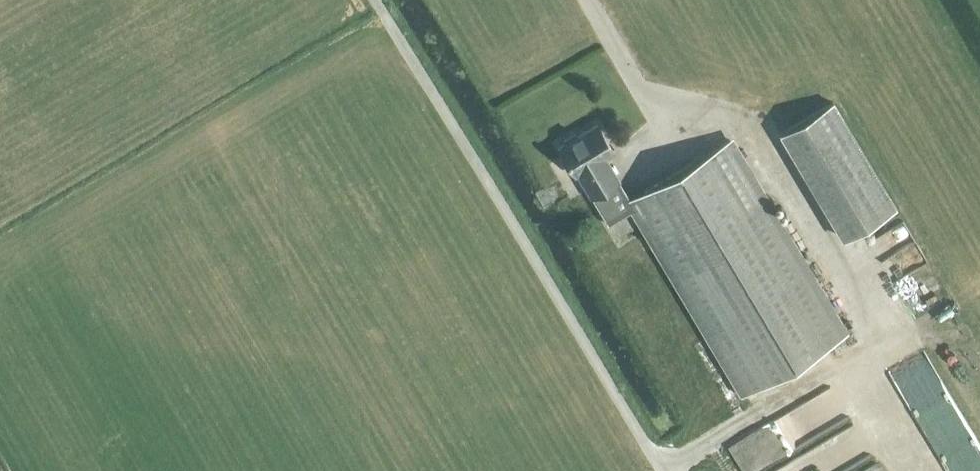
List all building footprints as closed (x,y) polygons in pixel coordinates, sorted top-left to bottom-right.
[(895,207),(833,102),(781,133),(844,238),(895,207)] [(743,392),(844,332),(730,140),(630,199),(605,157),(613,152),(597,124),(577,136),(575,134),(564,140),(566,143),(559,147),(575,174),(577,173),(608,225),(634,209),(743,392)] [(882,247),(916,232),(908,216),(875,232),(882,247)] [(952,315),(914,333),(926,359),(964,341),(952,315)] [(900,337),(876,352),(884,364),(873,371),(909,432),(916,428),(942,470),(979,470),(900,337)] [(837,387),(734,440),(748,467),(851,414),(837,387)] [(886,462),(869,470),(891,470),(886,462)]
